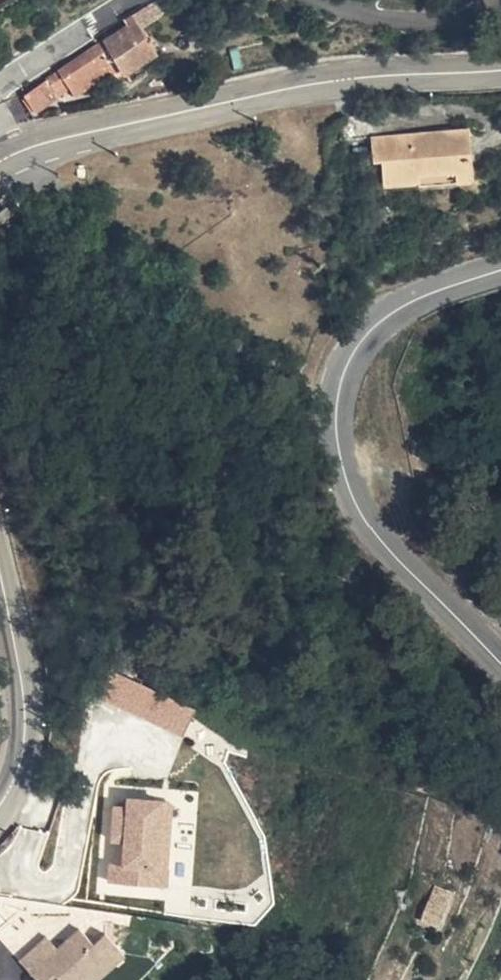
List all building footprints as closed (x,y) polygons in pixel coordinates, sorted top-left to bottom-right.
[(129,29),(22,101),(32,118),(70,92),(75,97),(108,75),(115,85),(124,79),(127,82),(161,59),(143,32),(169,14),(160,1),(125,25),(129,29)] [(477,182),(472,130),(375,138),(377,162),(386,161),(388,183),(421,181),(421,186),(477,182)] [(95,699),(183,736),(195,707),(107,671),(95,699)] [(171,797),(143,796),(143,804),(129,804),(128,830),(141,831),(141,839),(140,863),(154,863),(153,881),(182,883),(183,864),(173,863),(176,818),(170,817),(171,797)] [(186,798),(171,797),(170,817),(176,818),(173,863),(183,864),(186,798)] [(141,831),(128,830),(127,838),(141,839),(141,831)] [(153,881),(154,863),(140,863),(127,862),(126,880),(153,881)] [(419,921),(440,930),(455,894),(434,885),(419,921)] [(464,893),(456,891),(450,912),(469,917),(475,896),(472,896),(474,890),(465,888),(464,893)] [(0,894),(0,945),(1,946),(43,907),(1,893),(0,894)] [(49,969),(59,979),(67,979),(75,974),(81,979),(110,979),(128,964),(143,950),(124,929),(113,939),(99,924),(76,944),(49,969)] [(49,969),(76,944),(65,932),(38,957),(49,969)] [(143,950),(128,964),(134,971),(150,957),(143,950)]
